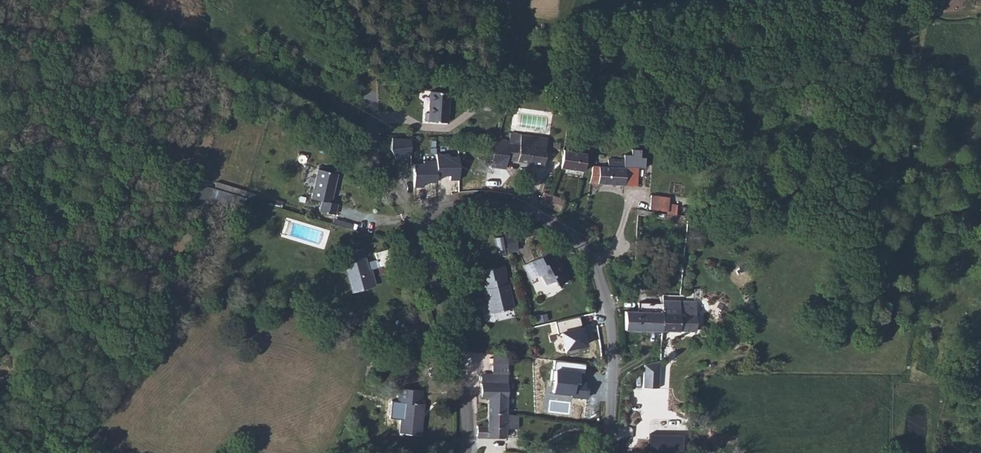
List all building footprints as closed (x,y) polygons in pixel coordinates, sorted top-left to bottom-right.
[(508,100),(512,91),(492,88),(491,97),(494,98),(508,100)] [(425,113),(424,121),(447,122),(449,92),(429,91),(428,113),(425,113)] [(508,100),(494,98),(492,112),(503,114),(506,107),(508,100)] [(513,109),(515,102),(508,100),(506,107),(513,109)] [(513,109),(506,107),(503,114),(511,116),(513,109)] [(509,133),(508,143),(520,144),(521,134),(509,133)] [(501,142),(499,159),(543,165),(547,137),(521,134),(520,144),(508,143),(501,142)] [(410,139),(391,138),(389,148),(395,159),(410,154),(410,139)] [(593,166),(589,183),(623,185),(636,186),(637,167),(645,168),(645,157),(640,157),(641,150),(631,149),(631,155),(624,154),(624,159),(608,159),(608,167),(593,166)] [(559,167),(583,172),(586,153),(564,150),(559,167)] [(436,160),(436,175),(449,175),(449,180),(459,180),(458,157),(449,157),(448,154),(435,154),(436,160)] [(423,182),(436,182),(436,175),(436,160),(423,160),(423,164),(413,164),(413,187),(423,187),(423,182)] [(330,203),(337,174),(327,171),(318,169),(317,169),(311,198),(321,201),(319,211),(335,214),(337,204),(330,203)] [(215,182),(213,188),(245,197),(250,199),(252,193),(215,182)] [(213,188),(211,187),(209,201),(241,210),(245,197),(213,188)] [(552,195),(544,192),(540,204),(561,212),(565,200),(552,195)] [(661,196),(650,195),(649,209),(659,211),(661,196)] [(669,198),(661,196),(659,211),(667,212),(668,204),(669,198)] [(676,205),(668,204),(667,212),(667,213),(674,214),(676,205)] [(667,213),(637,209),(636,214),(684,221),(685,214),(674,214),(667,213)] [(514,235),(504,237),(507,252),(517,250),(514,235)] [(342,255),(351,288),(365,285),(366,288),(375,285),(370,269),(392,263),(388,249),(374,253),(376,259),(365,262),(362,249),(342,255)] [(568,279),(559,262),(555,263),(549,251),(522,265),(530,280),(541,274),(547,284),(554,280),(557,284),(568,279)] [(492,268),(475,272),(477,283),(481,282),(483,281),(485,289),(482,289),(484,298),(485,297),(489,313),(513,307),(507,283),(506,284),(504,276),(505,276),(503,268),(493,270),(492,268)] [(696,301),(662,300),(662,303),(661,330),(695,331),(696,301)] [(625,329),(661,330),(662,303),(638,302),(637,312),(625,311),(625,329)] [(585,345),(579,316),(554,321),(557,334),(561,333),(565,353),(579,350),(578,346),(585,345)] [(561,349),(548,348),(547,357),(560,359),(561,349)] [(389,356),(380,353),(374,365),(383,368),(389,356)] [(492,353),(492,363),(507,364),(508,355),(492,353)] [(577,381),(578,373),(583,373),(584,363),(554,360),(553,369),(551,369),(550,380),(553,380),(552,392),(571,394),(571,396),(586,398),(587,388),(584,388),(584,382),(577,381)] [(660,361),(644,364),(643,387),(659,388),(660,361)] [(488,397),(488,413),(506,415),(507,364),(492,363),(492,373),(492,383),(480,383),(480,397),(488,397)] [(481,373),(480,383),(492,383),(492,373),(481,373)] [(422,390),(399,388),(398,402),(403,402),(401,418),(399,433),(420,435),(423,404),(420,404),(422,390)] [(396,418),(401,418),(403,402),(398,402),(394,405),(393,412),(396,418)] [(476,436),(505,437),(506,428),(517,428),(518,415),(506,415),(488,413),(487,426),(477,426),(476,436)]
